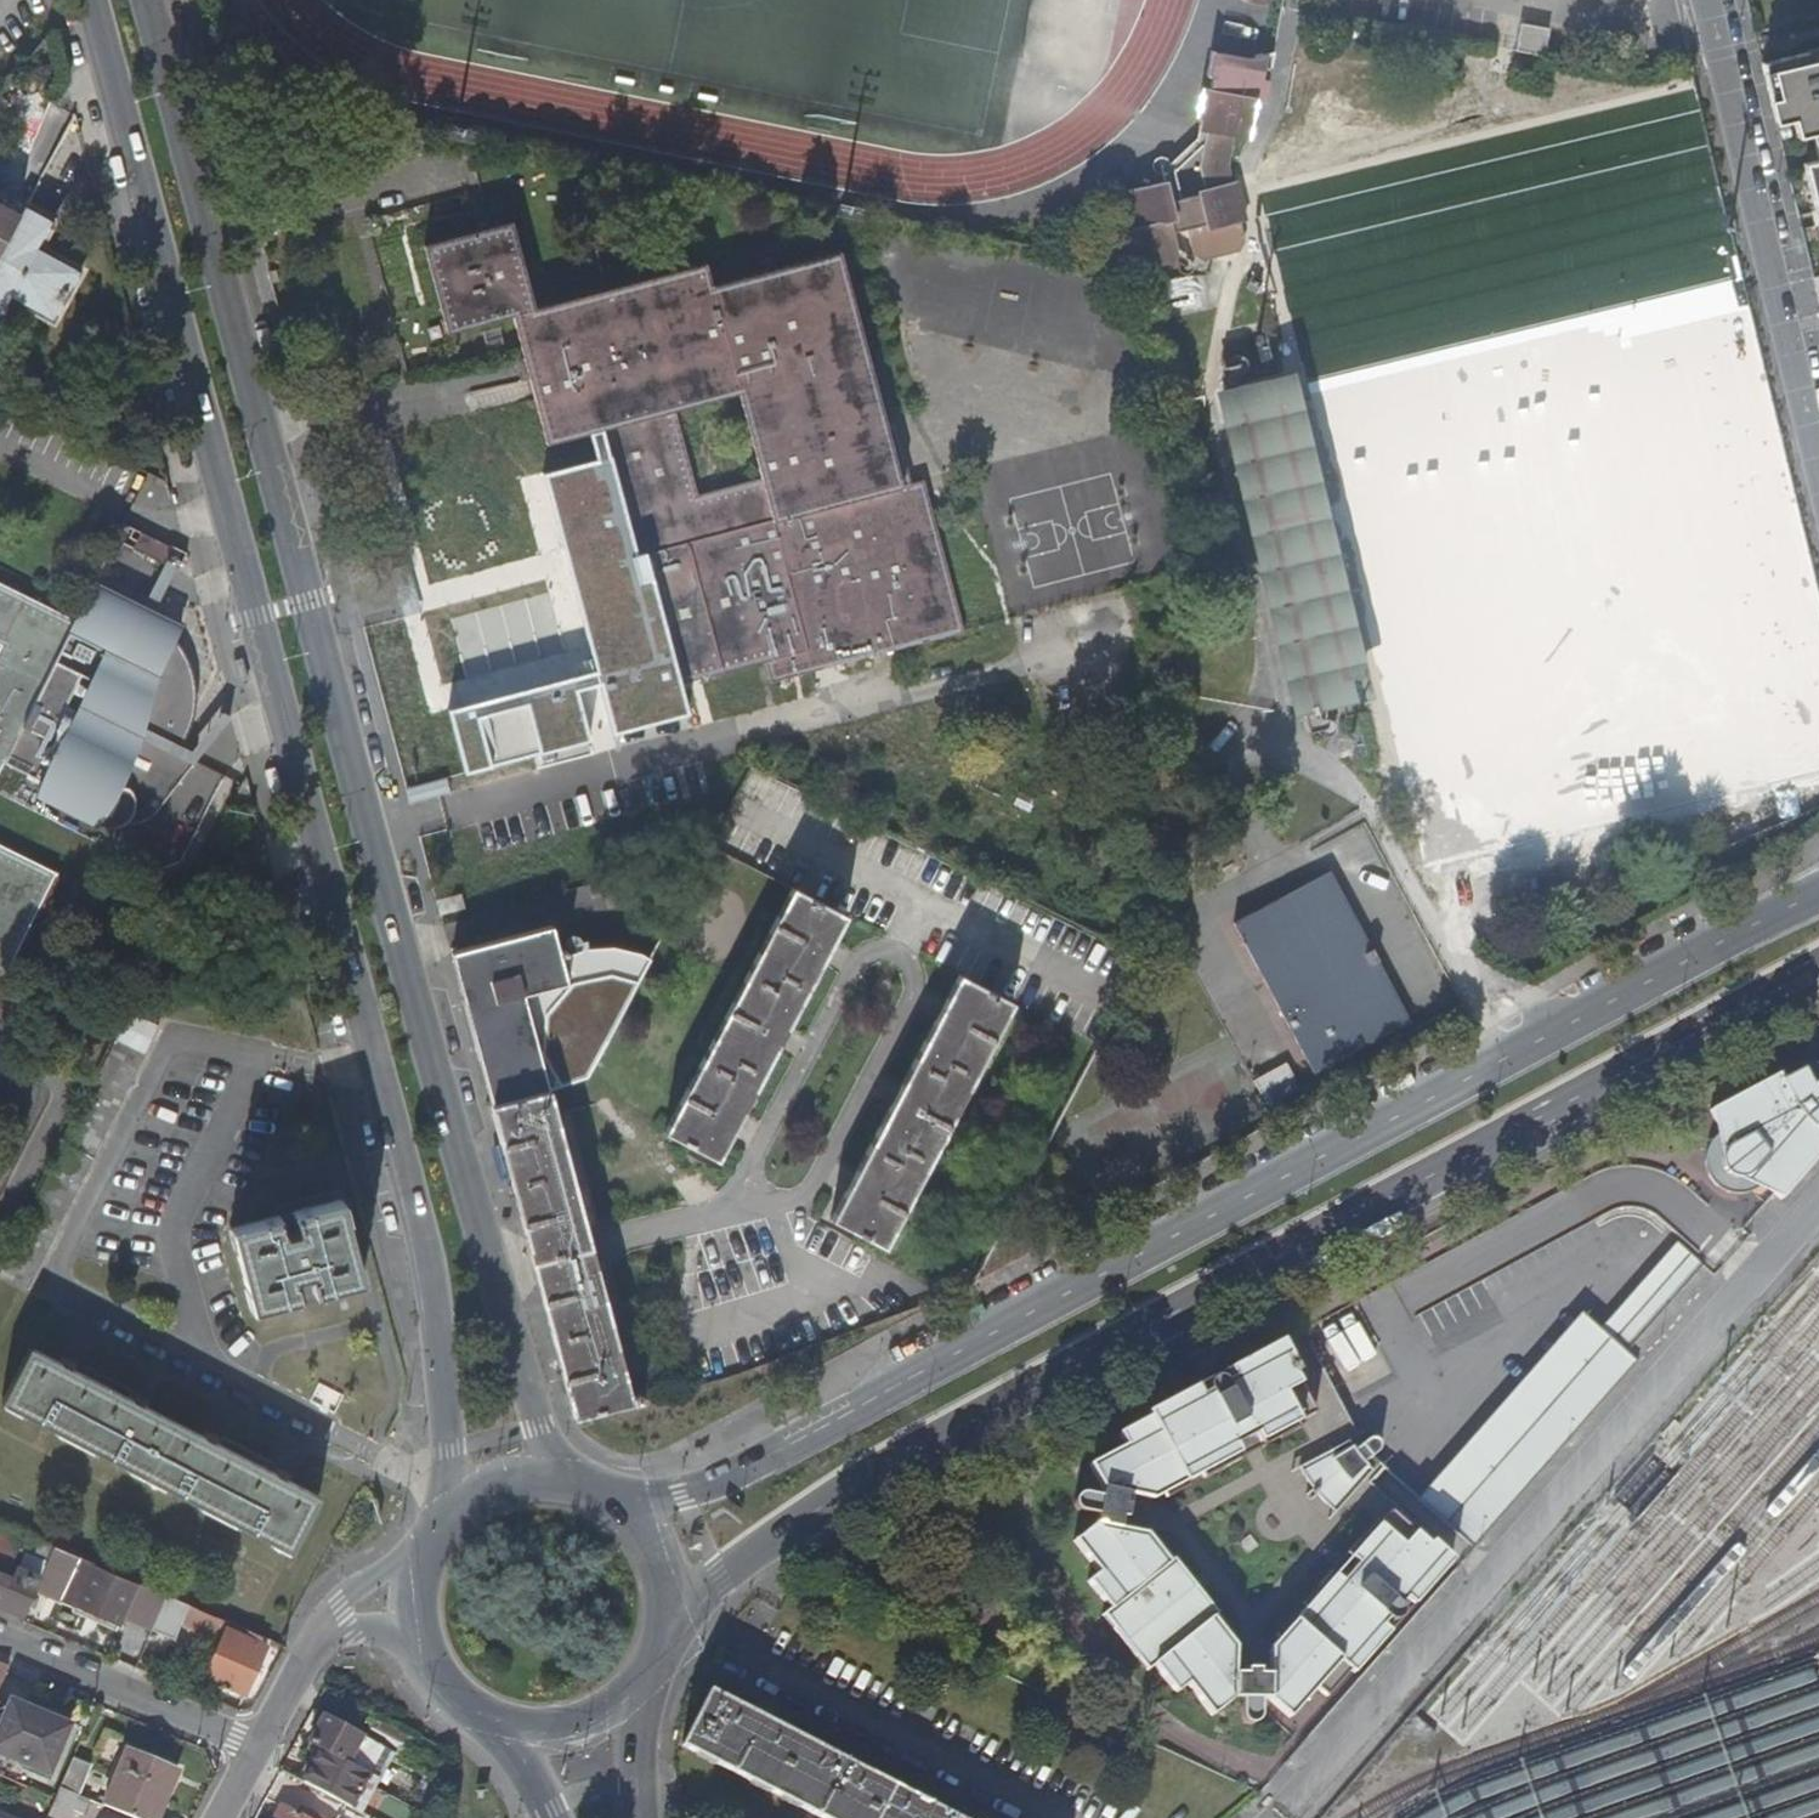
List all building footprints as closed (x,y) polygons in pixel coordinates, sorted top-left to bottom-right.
[(1543,58),(1548,32),(1521,27),(1516,53),(1543,58)] [(1761,63),(1776,127),(1793,123),(1797,142),(1818,137),(1818,49),(1761,63)] [(1250,60),(1211,52),(1206,76),(1213,77),(1210,91),(1202,90),(1196,119),(1200,120),(1197,132),(1205,133),(1199,167),(1206,188),(1196,191),(1197,195),(1169,202),(1165,182),(1128,191),(1136,227),(1131,228),(1141,268),(1173,260),(1177,256),(1173,232),(1186,229),(1187,236),(1192,252),(1202,258),(1237,250),(1243,239),(1240,223),(1244,222),(1235,183),(1231,184),(1227,166),(1232,135),(1248,139),(1256,99),(1264,101),(1273,53),(1250,60)] [(1803,170),(1818,237),(1818,166),(1803,170)] [(56,215),(29,200),(26,206),(53,220),(56,215)] [(26,206),(19,218),(0,254),(0,318),(11,298),(52,320),(80,269),(39,246),(53,220),(26,206)] [(19,218),(0,208),(0,254),(19,218)] [(604,432),(634,545),(637,555),(646,552),(681,684),(691,681),(696,680),(703,678),(757,664),(763,663),(808,651),(814,673),(825,670),(836,667),(876,656),(894,651),(916,646),(920,645),(964,633),(964,631),(926,487),(925,483),(904,488),(898,466),(887,421),(842,254),(782,270),(776,271),(770,273),(714,288),(710,275),(709,270),(707,265),(536,308),(529,281),(514,224),(470,235),(426,246),(450,334),(507,318),(514,317),(524,354),(528,367),(534,389),(536,397),(549,445),(594,434),(604,432)] [(1146,283),(1152,319),(1203,311),(1197,275),(1146,283)] [(1255,295),(1262,281),(1252,275),(1244,289),(1255,295)] [(1213,390),(1291,716),(1372,697),(1294,371),(1213,390)] [(689,714),(681,684),(646,552),(637,555),(634,545),(604,432),(594,434),(600,460),(552,472),(574,561),(601,670),(587,674),(573,677),(446,709),(462,773),(540,753),(538,747),(586,735),(574,688),(587,685),(601,682),(613,728),(660,715),(662,721),(689,714)] [(1131,457),(1083,469),(1108,571),(1157,559),(1131,457)] [(165,559),(118,535),(110,551),(173,583),(182,565),(166,557),(165,559)] [(4,766),(116,822),(122,824),(126,826),(129,828),(132,828),(135,828),(140,828),(143,828),(147,826),(150,824),(152,823),(155,821),(158,818),(160,815),(196,764),(181,753),(182,751),(183,749),(184,746),(185,742),(187,738),(187,737),(188,734),(189,730),(190,727),(190,723),(191,720),(191,716),(191,713),(191,710),(191,706),(191,703),(191,701),(190,698),(189,692),(189,688),(187,683),(186,678),(185,675),(183,671),(181,667),(178,663),(174,656),(172,652),(170,650),(176,638),(88,594),(70,631),(0,595),(0,645),(0,773),(4,766)] [(763,663),(770,684),(814,673),(808,651),(763,663)] [(660,715),(613,728),(614,734),(662,721),(660,715)] [(586,735),(538,747),(540,753),(587,741),(586,735)] [(1021,791),(1016,804),(1032,811),(1037,798),(1021,791)] [(56,876),(0,847),(0,990),(56,876)] [(1326,879),(1236,927),(1315,1077),(1406,1029),(1385,990),(1387,988),(1382,979),(1380,980),(1373,968),(1380,965),(1374,954),(1368,957),(1362,946),(1364,944),(1359,935),(1356,936),(1326,879)] [(794,889),(665,1132),(719,1162),(746,1111),(847,917),(794,889)] [(457,895),(435,902),(433,902),(437,916),(439,916),(460,910),(457,895)] [(553,926),(449,955),(463,1007),(490,1107),(549,1091),(524,995),(568,985),(561,958),(568,956),(567,951),(560,954),(553,926)] [(960,976),(832,1221),(886,1249),(1014,1005),(960,976)] [(1266,1104),(1298,1086),(1284,1061),(1251,1079),(1266,1104)] [(1778,1204),(1798,1181),(1818,1157),(1818,1068),(1817,1067),(1811,1068),(1807,1069),(1803,1070),(1800,1066),(1710,1114),(1721,1135),(1715,1141),(1713,1144),(1710,1150),(1709,1157),(1708,1164),(1709,1170),(1711,1176),(1715,1183),(1721,1188),(1726,1191),(1730,1193),(1739,1195),(1747,1194),(1752,1193),(1761,1188),(1778,1204)] [(591,1249),(549,1091),(490,1107),(531,1263),(573,1419),(640,1401),(639,1394),(630,1396),(591,1249)] [(1617,1216),(1620,1215),(1625,1214),(1631,1213),(1637,1214),(1644,1216),(1654,1221),(1698,1259),(1700,1260),(1719,1271),(1743,1243),(1673,1182),(1665,1176),(1655,1172),(1641,1170),(1630,1170),(1619,1170),(1610,1171),(1603,1174),(1574,1189),(1514,1221),(1393,1285),(1413,1322),(1610,1218),(1617,1216)] [(312,1292),(360,1280),(338,1198),(291,1211),(291,1213),(277,1217),(277,1215),(231,1227),(252,1309),(298,1296),(298,1295),(312,1291),(312,1292)] [(1674,1247),(1671,1249),(1688,1263),(1689,1260),(1674,1247)] [(1700,1270),(1689,1260),(1688,1263),(1671,1249),(1598,1333),(1624,1356),(1637,1341),(1700,1270)] [(1698,1259),(1716,1274),(1719,1271),(1700,1260),(1698,1259)] [(1635,1366),(1624,1356),(1598,1333),(1579,1317),(1415,1503),(1472,1553),(1635,1366)] [(1071,1511),(1072,1513),(1074,1515),(1077,1516),(1096,1520),(1094,1529),(1092,1528),(1091,1531),(1071,1546),(1078,1554),(1096,1578),(1086,1586),(1108,1613),(1101,1619),(1103,1621),(1128,1600),(1171,1653),(1145,1674),(1146,1676),(1153,1670),(1175,1697),(1186,1689),(1211,1719),(1232,1703),(1240,1703),(1240,1721),(1241,1724),(1243,1727),(1246,1729),(1249,1729),(1252,1729),(1255,1728),(1257,1725),(1258,1722),(1258,1717),(1259,1703),(1266,1703),(1288,1722),(1314,1692),(1324,1701),(1372,1648),(1375,1651),(1388,1636),(1381,1630),(1386,1624),(1392,1625),(1395,1625),(1398,1623),(1400,1620),(1401,1617),(1400,1613),(1398,1610),(1405,1602),(1412,1609),(1426,1593),(1422,1590),(1426,1586),(1450,1559),(1384,1500),(1368,1487),(1383,1472),(1378,1467),(1371,1474),(1355,1460),(1346,1445),(1356,1439),(1299,1336),(1276,1348),(1278,1352),(1247,1369),(1245,1364),(1227,1374),(1231,1383),(1224,1387),(1222,1384),(1218,1382),(1214,1382),(1211,1383),(1209,1385),(1207,1388),(1207,1391),(1208,1395),(1199,1399),(1195,1391),(1176,1401),(1178,1406),(1140,1426),(1116,1438),(1122,1451),(1087,1469),(1101,1494),(1100,1499),(1100,1500),(1099,1501),(1081,1498),(1077,1499),(1074,1500),(1072,1502),(1071,1504),(1071,1507),(1071,1511)] [(1,1401),(289,1551),(317,1498),(28,1348),(1,1401)] [(1603,1461),(1615,1472),(1653,1429),(1640,1418),(1603,1461)] [(1371,1474),(1378,1467),(1371,1461),(1364,1455),(1360,1448),(1356,1439),(1346,1445),(1355,1460),(1371,1474)] [(1365,1443),(1360,1448),(1364,1455),(1371,1461),(1373,1459),(1377,1456),(1379,1453),(1379,1450),(1378,1446),(1377,1444),(1375,1442),(1373,1441),(1371,1441),(1368,1442),(1365,1443)] [(50,1556),(51,1552),(54,1546),(23,1533),(22,1535),(0,1526),(0,1560),(9,1565),(19,1544),(50,1556)] [(134,1589),(51,1552),(50,1556),(47,1563),(45,1566),(72,1578),(59,1607),(75,1613),(78,1606),(119,1624),(134,1589)] [(0,1577),(0,1605),(25,1616),(45,1566),(47,1563),(25,1554),(13,1582),(0,1577)] [(173,1638),(179,1623),(187,1604),(166,1595),(151,1629),(173,1638)] [(1128,1600),(1103,1621),(1106,1626),(1145,1674),(1171,1653),(1128,1600)] [(243,1638),(246,1631),(228,1623),(187,1604),(179,1623),(220,1641),(225,1630),(243,1638)] [(78,1606),(75,1613),(116,1631),(119,1624),(78,1606)] [(225,1630),(220,1641),(205,1676),(243,1694),(265,1648),(258,1644),(261,1637),(246,1631),(243,1638),(225,1630)] [(683,1745),(683,1747),(821,1817),(953,1817),(933,1808),(936,1802),(926,1797),(922,1802),(849,1764),(851,1759),(840,1753),(838,1759),(764,1720),(767,1715),(757,1710),(753,1715),(710,1692),(683,1745)] [(0,1704),(0,1755),(49,1775),(69,1726),(11,1703),(8,1707),(0,1704)] [(315,1727),(320,1717),(315,1714),(310,1724),(315,1727)] [(1403,1725),(1424,1744),(1433,1732),(1412,1714),(1403,1725)] [(349,1809),(381,1750),(320,1717),(315,1727),(307,1743),(318,1750),(309,1768),(301,1784),(349,1809)] [(172,1783),(166,1772),(168,1768),(126,1750),(104,1806),(133,1817),(158,1817),(172,1783)] [(381,1750),(349,1809),(356,1813),(374,1780),(372,1779),(386,1752),(381,1750)] [(89,1767),(71,1759),(61,1784),(59,1788),(77,1795),(89,1767)] [(303,1765),(295,1780),(301,1784),(309,1768),(303,1765)] [(177,1771),(168,1768),(166,1772),(172,1783),(177,1771)] [(86,1799),(77,1795),(59,1788),(54,1800),(47,1816),(52,1817),(67,1817),(70,1810),(80,1814),(86,1799)] [(377,1817),(410,1817),(384,1804),(377,1817)] [(297,1810),(295,1815),(280,1808),(275,1817),(313,1817),(297,1810)]
